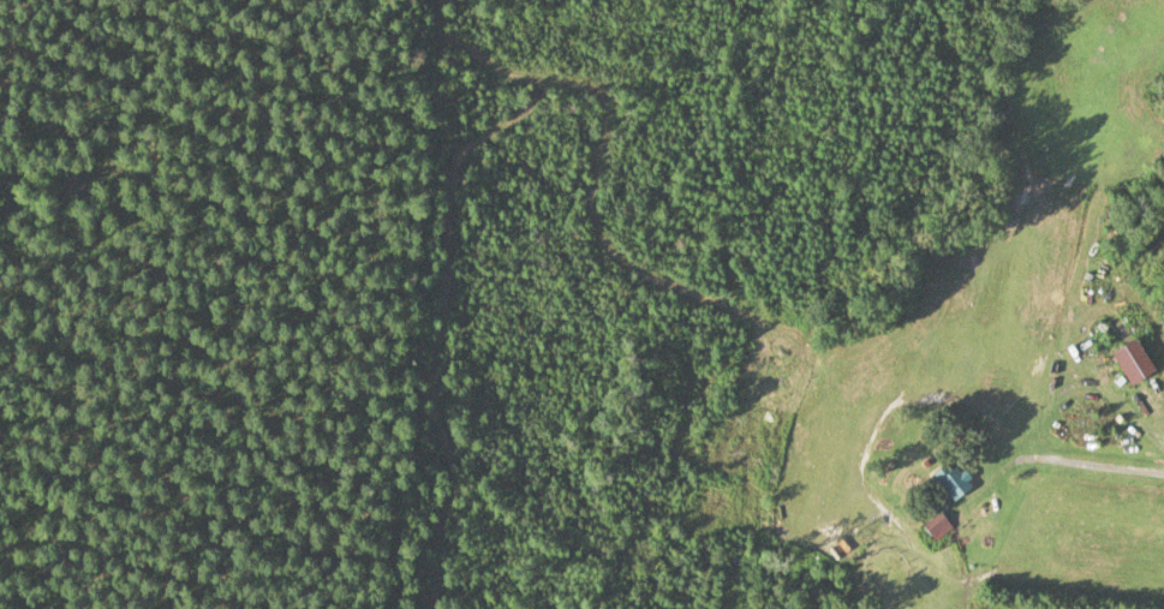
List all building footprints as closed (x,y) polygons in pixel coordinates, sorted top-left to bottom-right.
[(1156,369),(1132,338),(1109,356),(1133,386),(1156,369)] [(966,478),(949,470),(942,484),(958,492),(966,478)] [(937,539),(946,526),(932,517),(923,530),(937,539)]
